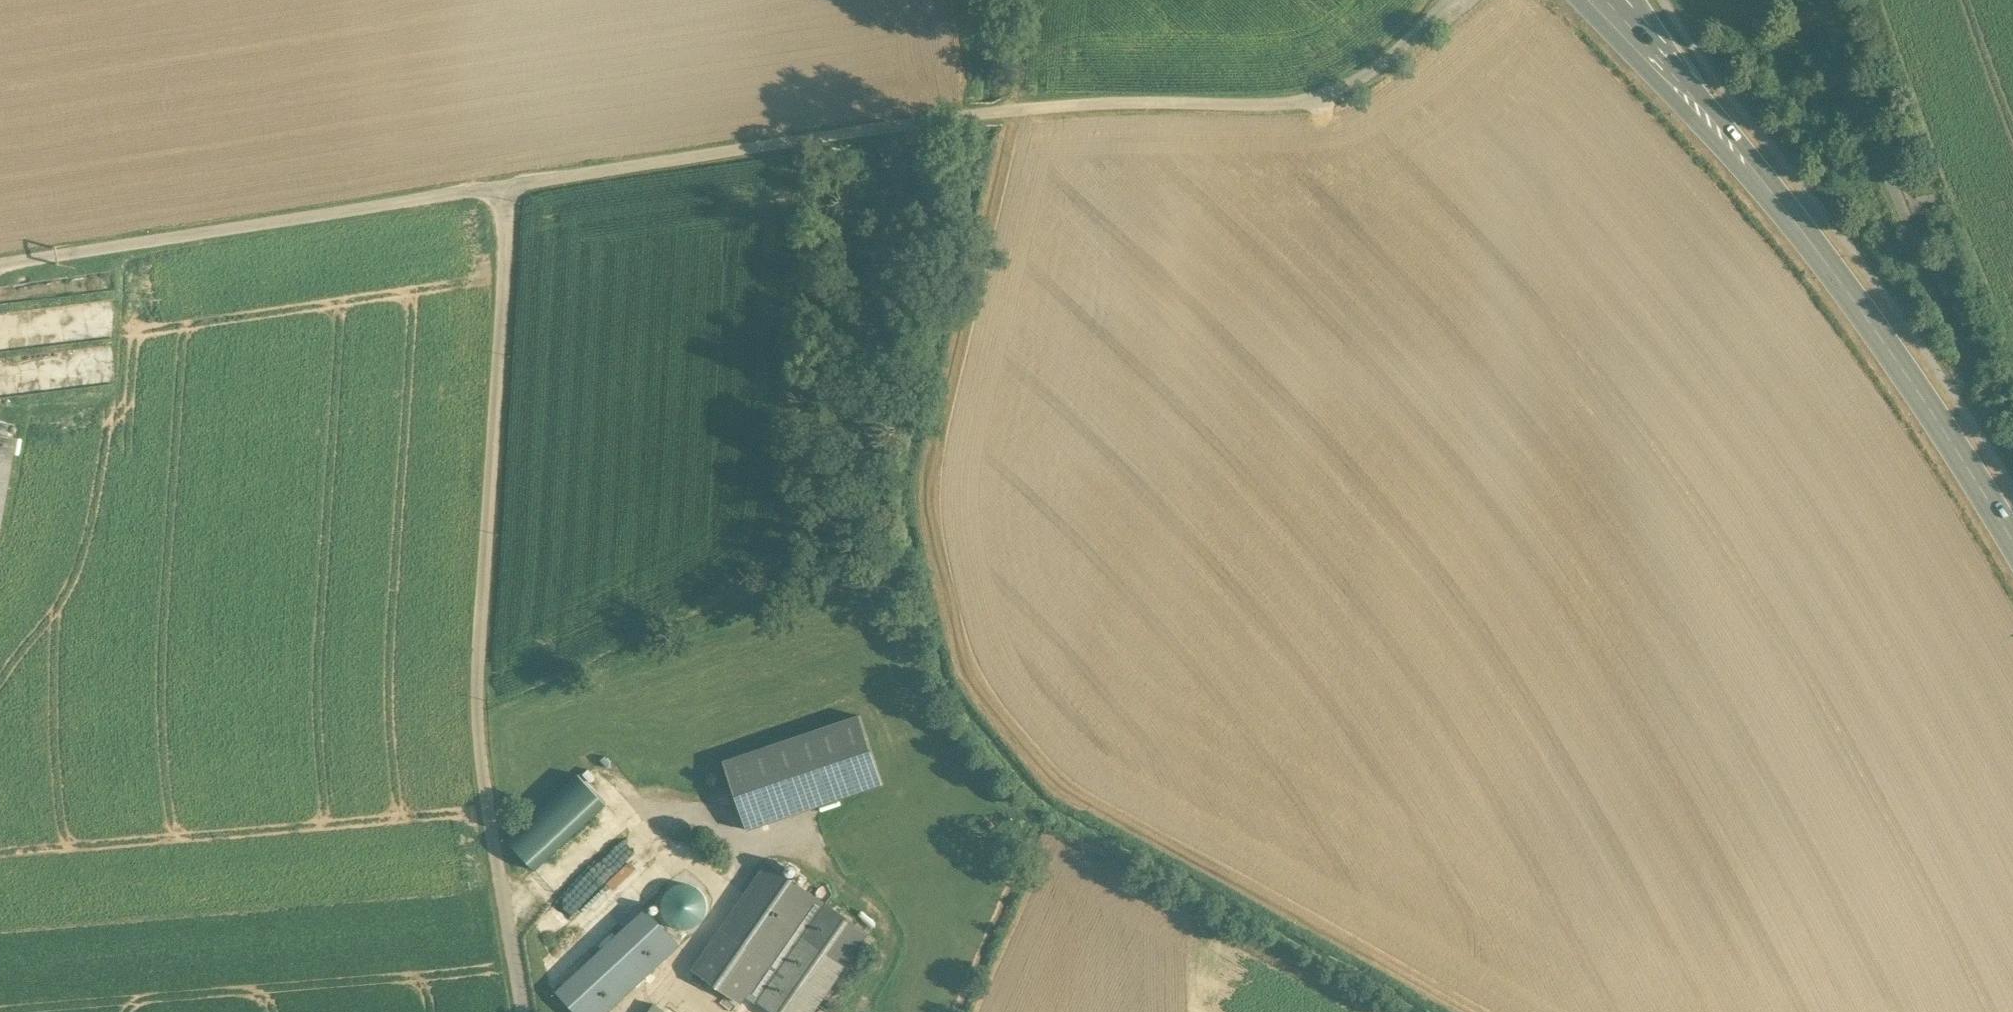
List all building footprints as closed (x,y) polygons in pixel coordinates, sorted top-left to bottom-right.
[(0,439),(0,534),(1,534),(22,444),(0,439)] [(859,718),(716,760),(738,833),(881,790),(859,718)] [(766,867),(689,974),(738,1008),(743,1001),(758,1011),(813,1011),(865,938),(766,867)] [(629,895),(642,882),(635,874),(622,887),(629,895)] [(653,914),(692,929),(705,893),(666,878),(653,914)] [(553,994),(568,1011),(609,1011),(679,954),(647,916),(553,994)]
